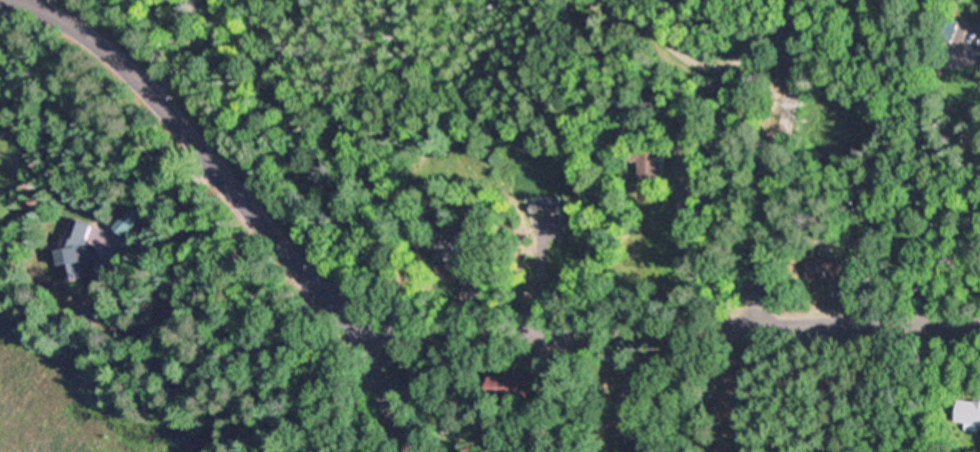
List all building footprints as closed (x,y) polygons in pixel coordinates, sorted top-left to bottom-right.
[(954,39),(953,43),(933,36),(936,30),(938,24),(940,19),(941,15),(961,22),(960,24),(958,29),(956,34),(954,39)] [(661,158),(661,172),(662,187),(642,187),(641,171),(641,162),(631,162),(631,159),(631,150),(661,150),(661,158)] [(148,217),(127,239),(112,224),(133,202),(148,217)] [(93,224),(87,239),(92,263),(95,276),(92,277),(67,283),(64,267),(61,267),(58,251),(61,251),(63,235),(68,236),(75,218),(93,224)] [(493,262),(491,271),(485,269),(483,268),(482,272),(468,268),(460,266),(434,258),(439,240),(441,241),(447,243),(464,247),(483,253),(487,254),(487,255),(494,257),(493,262)] [(863,259),(862,279),(810,279),(810,259),(863,259)] [(523,375),(523,376),(543,375),(544,375),(546,375),(553,375),(554,390),(554,392),(554,394),(554,398),(551,398),(549,398),(547,398),(529,398),(527,399),(525,399),(509,399),(507,399),(504,399),(501,399),(496,399),(495,383),(495,380),(495,371),(500,371),(502,371),(522,370),(523,370),(523,371),(523,373),(523,375)] [(976,400),(979,400),(979,425),(956,421),(959,400),(975,402),(976,400)] [(722,423),(717,433),(708,429),(713,419),(722,423)]
